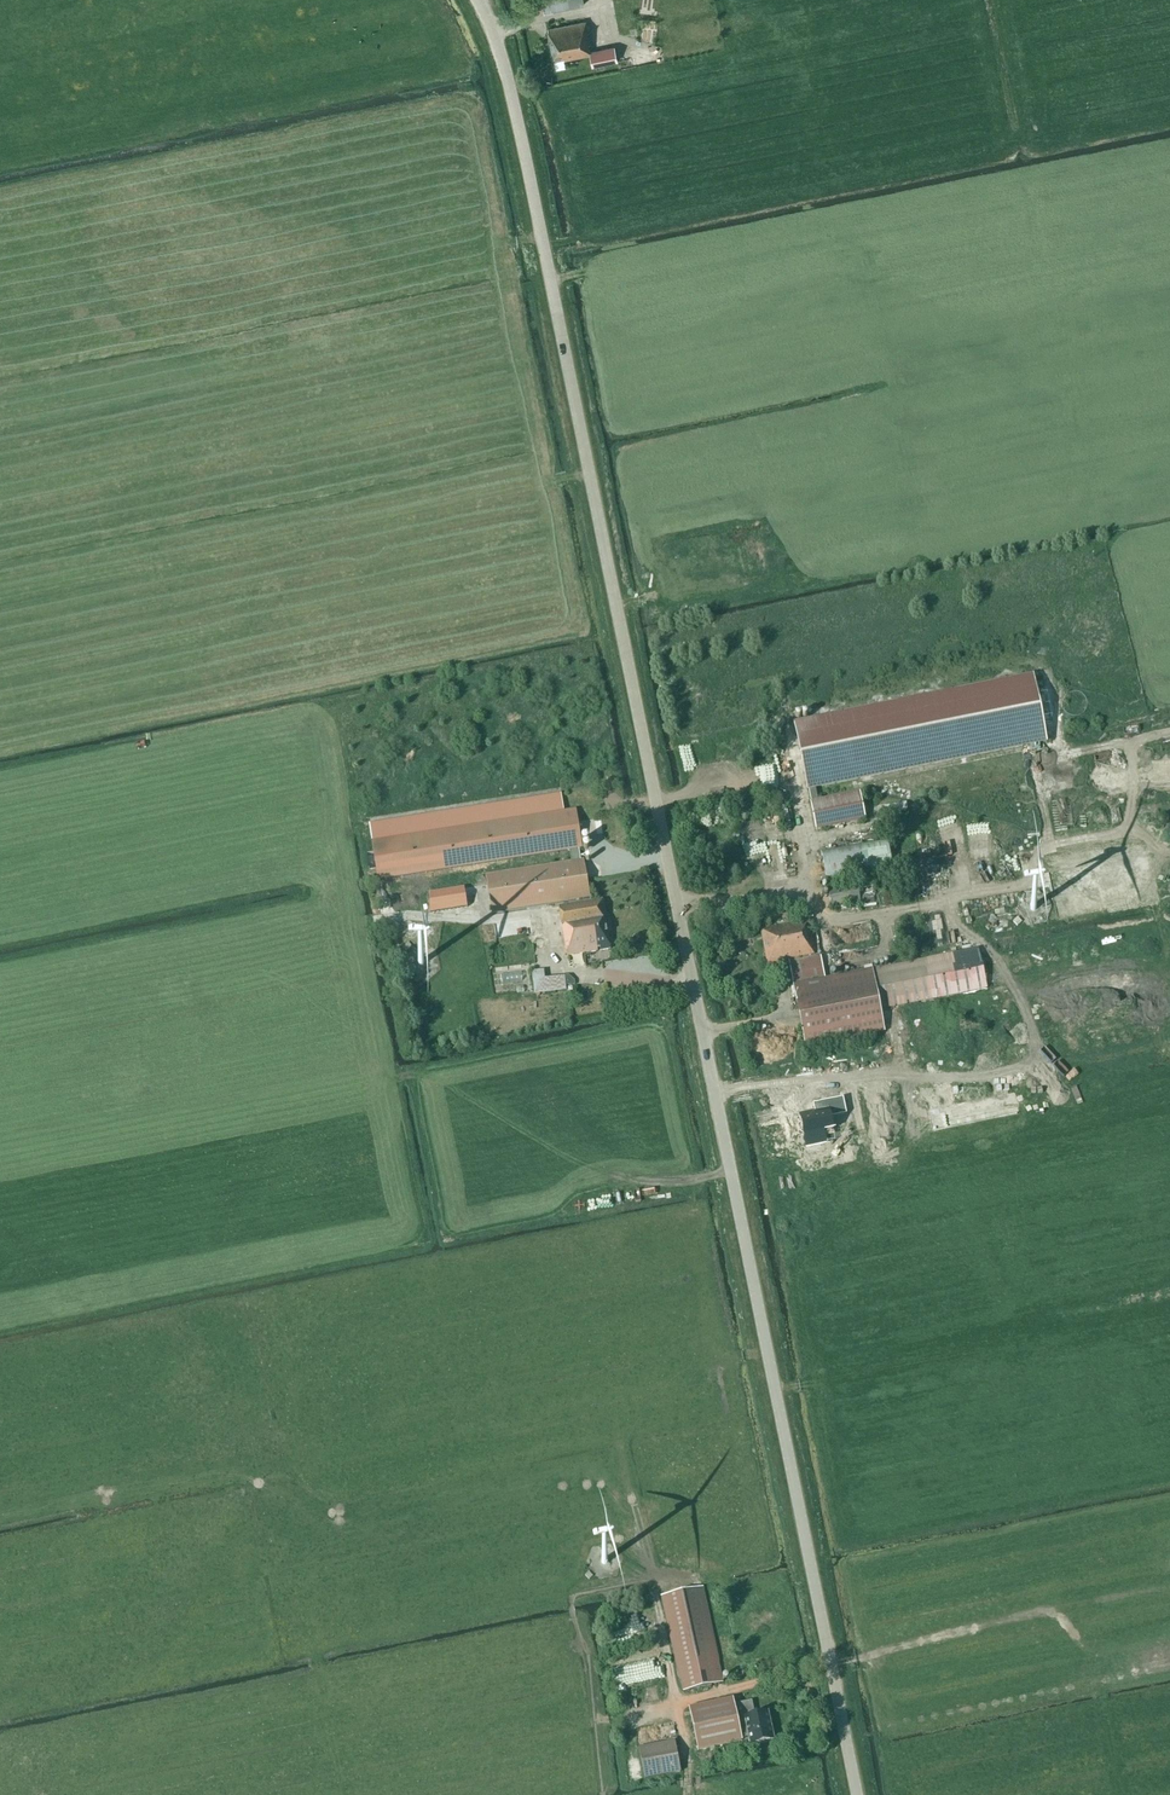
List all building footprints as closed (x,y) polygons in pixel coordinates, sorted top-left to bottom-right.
[(544,13),(597,2),(597,0),(542,0),(544,13)] [(590,51),(589,44),(590,44),(586,21),(548,29),(554,60),(569,57),(570,58),(590,54),(593,66),(617,61),(614,46),(590,51)] [(812,803),(811,803),(817,830),(865,821),(860,793),(820,801),(817,787),(1046,741),(1033,678),(795,725),(801,754),(808,789),(809,789),(812,803)] [(723,766),(708,774),(711,779),(726,771),(723,766)] [(780,803),(785,824),(793,823),(788,802),(780,803)] [(581,860),(579,849),(583,849),(576,810),(372,842),(374,854),(367,855),(369,869),(376,868),(377,875),(373,876),(374,880),(377,880),(378,881),(569,851),(571,862),(486,875),(492,914),(579,900),(579,903),(559,906),(567,957),(598,952),(597,948),(600,948),(600,951),(611,950),(603,899),(591,901),(584,859),(581,860)] [(821,851),(826,880),(868,872),(863,844),(821,851)] [(466,883),(429,888),(432,909),(469,904),(466,883)] [(862,910),(875,907),(871,883),(857,885),(861,903),(862,910)] [(857,885),(827,890),(831,909),(861,903),(857,885)] [(885,1031),(873,971),(821,981),(808,915),(788,919),(786,909),(773,912),(776,926),(761,929),(768,967),(789,963),(805,1046),(885,1031)] [(528,931),(527,917),(496,920),(498,934),(528,931)] [(876,964),(883,1005),(934,996),(927,955),(876,964)] [(544,971),(532,972),(535,994),(567,990),(565,976),(545,978),(544,971)] [(842,1101),(812,1107),(814,1115),(798,1118),(802,1140),(808,1139),(809,1144),(820,1141),(819,1136),(832,1134),(829,1121),(845,1117),(842,1101)] [(701,1587),(662,1596),(683,1691),(722,1682),(701,1587)] [(690,1709),(699,1750),(742,1740),(742,1738),(749,1736),(751,1745),(775,1740),(768,1712),(755,1715),(752,1701),(734,1705),(733,1699),(690,1709)] [(645,1779),(681,1772),(675,1741),(639,1748),(645,1779)]
